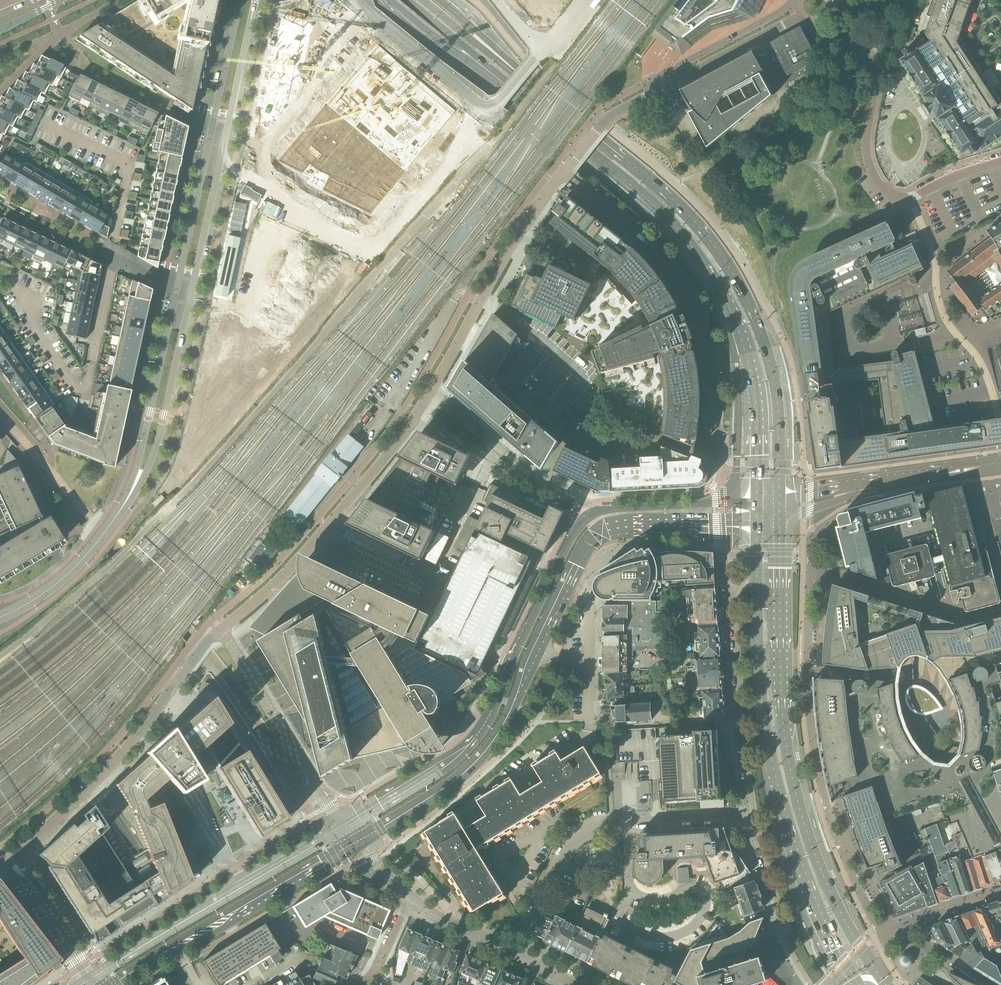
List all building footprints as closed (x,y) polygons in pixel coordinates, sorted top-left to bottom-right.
[(75,39),(76,39),(115,65),(151,89),(157,93),(159,90),(161,91),(181,104),(191,111),(196,88),(199,88),(214,16),(212,16),(216,0),(140,0),(75,39)] [(552,29),(573,0),(516,0),(552,29)] [(652,36),(668,48),(668,43),(682,55),(693,47),(693,46),(713,32),(750,21),(760,0),(679,0),(652,36)] [(900,61),(910,75),(909,76),(914,83),(915,83),(916,85),(924,96),(923,97),(927,104),(924,106),(929,114),(933,112),(937,119),(938,118),(947,132),(946,132),(951,140),(952,140),(962,155),(969,151),(972,155),(977,152),(974,147),(977,145),(981,151),(1000,137),(1000,102),(992,88),(994,86),(999,83),(990,69),(985,72),(982,73),(959,37),(972,0),(932,0),(926,16),(931,18),(929,22),(925,34),(931,42),(917,51),(911,54),(909,49),(903,53),(906,57),(900,61)] [(294,144),(284,156),(382,204),(457,111),(377,44),(367,56),(281,19),(261,116),(294,144)] [(795,30),(767,45),(768,45),(788,83),(800,77),(797,72),(808,66),(805,60),(815,54),(803,32),(798,35),(795,30)] [(681,92),(687,103),(687,104),(692,112),(690,113),(703,136),(709,148),(726,134),(773,96),(775,95),(763,72),(764,71),(760,64),(759,65),(757,61),(753,53),(751,54),(738,61),(737,61),(730,65),(699,82),(699,81),(692,85),(680,92),(681,92)] [(36,65),(36,66),(58,76),(57,77),(61,79),(66,68),(44,57),(42,61),(39,59),(36,65)] [(28,73),(28,74),(50,85),(49,85),(53,87),(57,77),(58,76),(36,66),(34,69),(31,68),(28,73)] [(20,82),(42,93),(41,93),(45,95),(49,85),(50,85),(28,74),(26,77),(23,76),(20,82)] [(80,75),(69,97),(79,102),(81,98),(90,80),(80,75)] [(90,80),(81,98),(90,103),(99,85),(90,80)] [(12,90),(34,101),(33,101),(37,103),(41,93),(42,93),(20,82),(18,85),(15,84),(12,90)] [(90,103),(88,106),(89,106),(98,111),(109,89),(99,85),(90,103)] [(109,89),(98,111),(108,116),(110,113),(119,94),(109,89)] [(4,98),(26,109),(25,109),(29,111),(33,101),(34,101),(12,90),(10,94),(7,92),(4,98)] [(119,94),(110,113),(120,117),(129,99),(119,94)] [(18,117),(17,117),(21,119),(25,109),(26,109),(4,98),(2,102),(0,101),(0,108),(18,117)] [(120,117),(118,121),(128,126),(139,104),(129,99),(120,117)] [(139,104),(128,126),(138,131),(148,109),(139,104)] [(10,125),(9,126),(13,127),(17,117),(18,117),(0,108),(0,120),(10,125)] [(148,109),(138,131),(147,135),(152,126),(158,113),(148,109)] [(160,153),(181,158),(188,128),(158,114),(152,126),(162,128),(162,132),(156,130),(153,144),(158,145),(157,153),(160,154),(160,153)] [(5,135),(9,126),(10,125),(0,120),(0,133),(5,135)] [(160,154),(158,163),(179,167),(181,158),(160,153),(160,154)] [(5,178),(15,160),(5,155),(0,163),(0,176),(5,178)] [(15,160),(5,178),(14,184),(24,166),(15,160)] [(24,166),(14,184),(23,189),(36,168),(26,162),(24,166)] [(158,163),(156,172),(177,177),(179,167),(158,163)] [(36,168),(23,189),(32,195),(45,173),(36,168)] [(156,172),(154,181),(175,186),(177,177),(156,172)] [(45,173),(32,195),(42,200),(54,179),(45,173)] [(54,179),(42,200),(51,206),(64,184),(54,179)] [(154,181),(152,191),(173,195),(175,186),(154,181)] [(64,184),(51,206),(60,211),(73,190),(64,184)] [(115,200),(117,191),(114,188),(109,196),(115,200)] [(73,190),(60,211),(70,217),(82,195),(73,190)] [(152,191),(150,200),(171,205),(173,195),(152,191)] [(558,216),(552,224),(594,258),(594,259),(586,260),(588,267),(587,269),(582,271),(580,272),(582,279),(581,280),(562,271),(551,265),(551,266),(544,280),(537,277),(536,277),(535,278),(527,274),(512,304),(511,306),(557,327),(563,314),(576,320),(593,286),(591,285),(597,276),(603,264),(611,270),(637,299),(638,300),(638,299),(641,304),(640,304),(646,313),(651,322),(653,327),(648,329),(645,331),(644,327),(594,352),(602,373),(656,359),(655,355),(658,354),(659,354),(663,373),(665,393),(665,413),(662,433),(667,434),(666,436),(694,447),(693,452),(692,453),(694,454),(694,452),(698,437),(701,437),(704,414),(704,390),(701,366),(696,342),(691,327),(687,318),(685,313),(682,315),(677,306),(672,296),(666,287),(660,278),(653,271),(647,263),(639,256),(632,249),(623,241),(571,200),(561,193),(560,192),(559,193),(560,194),(570,201),(565,207),(561,204),(554,213),(558,216)] [(82,195),(70,217),(79,222),(90,204),(92,201),(82,195)] [(150,200),(148,209),(169,214),(171,205),(150,200)] [(90,204),(79,222),(88,228),(99,210),(90,204)] [(148,209),(146,219),(167,223),(169,214),(148,209)] [(99,210),(88,228),(107,239),(109,228),(103,225),(108,215),(99,210)] [(0,224),(0,244),(3,245),(5,242),(4,241),(12,223),(3,218),(0,224)] [(146,219),(143,228),(165,233),(167,223),(146,219)] [(12,223),(4,241),(5,242),(13,246),(22,227),(12,223)] [(987,231),(991,238),(947,272),(956,284),(950,288),(955,294),(961,302),(972,316),(981,310),(986,317),(987,317),(987,316),(988,316),(989,316),(990,316),(990,317),(991,317),(991,318),(990,315),(996,311),(999,317),(1000,316),(1000,284),(979,300),(966,284),(990,266),(997,261),(1000,267),(1000,224),(987,231)] [(798,331),(808,404),(810,403),(811,411),(809,411),(815,458),(817,471),(867,464),(1000,446),(1000,419),(999,420),(936,428),(936,431),(934,432),(913,352),(899,355),(898,353),(897,352),(896,352),(895,352),(894,352),(893,353),(892,353),(892,354),(892,355),(892,356),(893,362),(888,362),(888,359),(876,360),(876,364),(855,366),(836,369),(828,313),(909,276),(910,279),(910,280),(911,283),(911,284),(912,284),(912,285),(913,285),(914,285),(915,285),(916,284),(917,283),(917,282),(917,281),(915,277),(914,278),(912,274),(924,269),(913,244),(897,252),(892,242),(896,240),(889,225),(866,236),(865,233),(864,232),(863,231),(862,231),(861,232),(860,233),(860,234),(860,235),(861,238),(811,261),(808,263),(805,264),(802,267),(800,269),(798,272),(796,275),(795,278),(794,281),(793,285),(793,289),(793,292),(796,318),(795,318),(794,319),(793,319),(793,320),(792,321),(792,322),(791,323),(791,324),(791,325),(792,326),(792,327),(792,328),(793,328),(793,329),(794,330),(795,330),(796,330),(796,331),(797,331),(798,331)] [(22,227),(13,246),(23,251),(32,232),(22,227)] [(143,228),(141,238),(163,242),(165,233),(143,228)] [(32,232),(23,251),(33,255),(42,237),(32,232)] [(33,255),(31,259),(41,264),(42,260),(51,242),(42,237),(33,255)] [(141,238),(139,247),(161,252),(163,242),(141,238)] [(51,242),(42,260),(52,265),(61,246),(51,242)] [(61,246),(52,265),(63,270),(64,267),(66,264),(65,263),(71,251),(61,246)] [(139,247),(137,257),(144,260),(144,261),(157,269),(159,260),(161,252),(139,247)] [(71,251),(65,263),(66,264),(70,266),(73,268),(79,255),(71,251)] [(79,255),(73,268),(80,271),(82,272),(88,259),(87,259),(79,255)] [(88,259),(82,272),(100,276),(102,266),(94,262),(88,259)] [(80,271),(78,282),(98,286),(100,276),(82,272),(80,271)] [(131,282),(128,297),(150,302),(150,299),(151,294),(152,290),(138,284),(138,283),(132,280),(131,282)] [(78,282),(75,292),(95,297),(98,286),(78,282)] [(75,292),(73,303),(93,307),(95,297),(75,292)] [(128,297),(126,307),(147,312),(148,309),(149,304),(150,302),(128,297)] [(73,303),(71,313),(91,318),(93,307),(73,303)] [(126,307),(124,317),(145,322),(146,319),(147,314),(147,312),(126,307)] [(71,313),(68,324),(88,328),(91,318),(71,313)] [(473,410),(528,457),(539,467),(560,443),(491,382),(519,334),(496,315),(494,314),(485,330),(449,391),(472,411),(473,410)] [(124,317),(121,327),(143,332),(144,329),(145,324),(145,322),(124,317)] [(21,322),(17,325),(14,327),(16,330),(24,325),(21,322)] [(68,324),(66,335),(86,339),(88,328),(68,324)] [(121,327),(119,337),(141,342),(141,339),(143,334),(143,332),(121,327)] [(925,328),(915,330),(917,337),(927,334),(925,328)] [(11,343),(5,334),(0,337),(0,350),(11,343)] [(119,337),(117,347),(139,351),(139,349),(140,344),(141,342),(119,337)] [(0,350),(0,364),(17,351),(11,343),(0,350)] [(117,347),(115,357),(136,361),(137,359),(138,354),(139,351),(117,347)] [(0,364),(0,369),(3,374),(4,374),(24,360),(17,351),(0,364)] [(115,357),(113,367),(134,371),(135,369),(136,364),(136,361),(115,357)] [(3,374),(9,383),(9,384),(10,383),(30,369),(24,360),(4,374),(3,374)] [(113,367),(111,377),(132,381),(133,379),(134,374),(134,371),(113,367)] [(30,369),(10,383),(13,388),(12,388),(15,392),(36,378),(30,369)] [(109,386),(108,387),(130,391),(131,392),(131,391),(130,391),(131,388),(132,383),(132,381),(111,377),(109,386)] [(36,378),(15,392),(18,396),(19,396),(22,401),(42,387),(36,378)] [(102,466),(114,468),(118,448),(131,392),(130,391),(108,387),(109,386),(107,386),(105,394),(95,439),(64,428),(65,427),(51,407),(35,419),(53,445),(54,444),(91,459),(103,464),(102,466)] [(42,387),(22,401),(25,405),(25,406),(28,410),(48,395),(42,387)] [(600,394),(586,410),(596,415),(602,402),(600,394)] [(48,395),(28,410),(31,414),(35,419),(51,407),(55,405),(48,395)] [(374,414),(369,410),(351,433),(356,436),(357,434),(371,417),(374,414)] [(981,413),(965,417),(966,422),(967,422),(967,424),(981,422),(983,422),(982,418),(981,413)] [(421,432),(394,468),(349,525),(420,559),(434,530),(411,519),(433,474),(456,485),(469,456),(421,432)] [(286,514),(286,515),(300,526),(300,525),(332,486),(333,487),(348,468),(347,467),(363,448),(363,447),(349,436),(348,436),(348,437),(333,456),(332,455),(317,474),(318,475),(286,514)] [(610,488),(611,488),(610,466),(610,462),(604,458),(601,464),(565,447),(554,471),(600,493),(603,489),(610,488)] [(704,485),(705,485),(706,484),(707,483),(707,482),(708,481),(708,479),(709,478),(709,477),(708,475),(708,474),(708,472),(707,471),(706,470),(705,468),(704,467),(703,467),(701,466),(703,463),(702,462),(703,460),(693,456),(692,459),(663,447),(663,457),(642,459),(642,464),(610,466),(611,488),(610,488),(611,492),(698,488),(699,488),(701,487),(702,487),(703,486),(704,485)] [(0,475),(0,497),(18,536),(0,547),(0,578),(64,540),(50,517),(47,518),(26,471),(7,450),(1,474),(0,475)] [(493,484),(492,486),(490,484),(483,499),(490,502),(481,521),(470,516),(457,542),(467,547),(475,530),(479,530),(504,542),(507,534),(546,553),(551,542),(552,542),(556,535),(562,538),(570,522),(563,518),(564,515),(565,513),(552,507),(551,509),(549,512),(493,484)] [(928,495),(943,555),(932,558),(928,545),(926,544),(901,551),(886,555),(885,556),(893,586),(895,587),(910,583),(916,582),(935,577),(936,575),(933,564),(945,561),(951,584),(950,584),(950,585),(949,585),(949,586),(949,587),(952,599),(953,602),(953,603),(954,603),(955,603),(955,604),(956,604),(958,603),(959,602),(959,601),(959,600),(959,599),(961,598),(965,611),(967,612),(999,604),(1000,601),(987,549),(979,551),(962,486),(928,495)] [(840,527),(837,528),(838,533),(839,533),(841,538),(840,538),(840,539),(840,540),(841,539),(842,545),(841,545),(841,546),(842,547),(843,546),(844,552),(843,552),(843,553),(843,554),(844,553),(846,559),(845,559),(845,560),(845,561),(846,560),(848,566),(847,566),(847,567),(847,568),(851,567),(852,571),(859,574),(860,571),(863,572),(864,575),(878,580),(878,579),(866,533),(922,519),(921,515),(919,510),(926,508),(923,495),(916,497),(915,493),(852,509),(847,510),(848,514),(842,515),(841,516),(840,516),(839,517),(839,518),(838,519),(838,520),(839,521),(840,527)] [(164,498),(161,495),(152,503),(156,507),(164,498)] [(421,642),(427,645),(425,649),(468,671),(471,675),(474,680),(479,678),(480,679),(488,674),(483,665),(483,664),(485,660),(486,658),(487,655),(488,654),(494,642),(497,635),(505,638),(534,577),(527,573),(532,562),(527,559),(528,556),(478,531),(474,533),(453,578),(451,580),(448,587),(447,589),(445,592),(444,595),(443,596),(443,598),(441,602),(440,604),(434,616),(421,642)] [(619,601),(652,601),(652,597),(656,597),(656,592),(659,592),(659,588),(662,588),(662,581),(664,581),(662,552),(647,552),(646,551),(645,552),(640,552),(639,551),(638,552),(633,552),(633,551),(622,558),(624,562),(605,574),(603,574),(603,599),(615,599),(615,601),(619,601)] [(662,552),(664,581),(686,580),(686,585),(715,584),(714,562),(710,558),(710,552),(697,551),(686,551),(676,551),(662,552)] [(301,569),(249,627),(268,636),(260,641),(312,727),(324,775),(325,778),(327,776),(356,758),(401,748),(410,746),(411,749),(413,750),(416,751),(418,752),(420,752),(422,753),(424,753),(427,754),(429,754),(431,754),(434,754),(436,754),(437,753),(438,753),(440,753),(442,752),(444,752),(446,751),(448,750),(447,748),(432,724),(425,712),(427,711),(427,712),(428,713),(429,713),(430,714),(431,714),(432,715),(433,715),(434,715),(435,714),(436,714),(437,713),(438,712),(439,710),(440,709),(441,708),(441,706),(441,705),(442,703),(442,702),(475,682),(480,679),(479,678),(474,680),(471,675),(468,671),(425,649),(427,645),(421,642),(434,616),(431,615),(368,585),(365,586),(358,591),(352,582),(356,579),(357,578),(315,558),(314,559),(303,554),(302,556),(302,558),(301,560),(301,561),(301,563),(301,565),(301,567),(301,569)] [(422,562),(417,573),(447,587),(448,587),(451,580),(442,576),(443,572),(437,569),(422,562)] [(696,589),(686,590),(686,598),(688,598),(688,607),(717,605),(716,593),(719,591),(718,587),(716,586),(716,585),(696,587),(696,589)] [(824,660),(824,661),(824,664),(834,665),(834,666),(868,670),(869,670),(899,667),(900,668),(905,661),(906,660),(909,658),(911,657),(912,656),(916,656),(918,656),(920,656),(926,658),(927,659),(933,663),(942,658),(976,657),(1000,651),(1000,618),(965,627),(839,587),(834,585),(833,588),(831,595),(830,602),(829,610),(828,616),(827,624),(826,627),(826,629),(826,633),(825,639),(825,642),(825,644),(825,646),(824,660)] [(627,672),(627,660),(633,660),(633,651),(645,651),(645,649),(665,649),(665,630),(662,630),(662,605),(663,605),(663,601),(652,601),(619,601),(619,605),(603,605),(603,619),(604,619),(604,623),(603,623),(603,631),(606,631),(606,636),(603,637),(603,673),(627,672)] [(717,607),(717,605),(688,607),(689,615),(687,615),(688,623),(698,622),(698,624),(718,623),(721,621),(720,617),(718,616),(717,607)] [(695,632),(696,642),(720,640),(719,638),(720,638),(720,633),(719,633),(719,630),(718,624),(699,625),(699,632),(695,632)] [(696,642),(696,651),(701,651),(701,657),(720,656),(719,650),(720,649),(720,648),(721,648),(720,642),(720,640),(696,642)] [(696,672),(697,677),(697,678),(709,677),(709,670),(721,669),(720,657),(691,659),(692,666),(686,666),(687,674),(694,673),(694,672),(696,672)] [(968,775),(1000,835),(1000,683),(994,665),(985,666),(984,668),(983,668),(982,667),(981,667),(979,668),(978,668),(977,669),(976,669),(975,670),(975,671),(974,672),(970,670),(949,680),(948,681),(947,682),(949,683),(955,694),(954,695),(955,696),(956,696),(960,708),(959,708),(959,709),(960,710),(961,710),(963,722),(963,723),(962,724),(963,725),(964,738),(963,738),(962,739),(963,740),(964,740),(961,754),(960,754),(959,755),(959,756),(960,756),(963,762),(962,763),(968,773),(969,774),(968,774),(968,775)] [(697,677),(694,677),(694,676),(687,677),(687,684),(693,684),(693,691),(722,689),(722,677),(724,677),(724,669),(721,669),(709,670),(709,677),(697,678),(697,677)] [(606,682),(605,683),(605,686),(606,687),(606,688),(608,688),(628,687),(627,679),(631,678),(631,676),(637,676),(640,676),(640,671),(637,671),(630,671),(631,673),(606,675),(607,680),(606,680),(606,682)] [(817,727),(817,728),(818,728),(819,740),(819,741),(819,742),(819,743),(820,743),(822,756),(821,756),(821,757),(822,757),(821,757),(821,758),(822,758),(824,771),(824,772),(825,772),(824,772),(824,773),(825,773),(828,785),(827,785),(827,786),(828,786),(828,787),(827,787),(828,788),(831,800),(830,794),(831,800),(831,801),(832,801),(831,802),(832,802),(832,803),(833,803),(843,798),(847,811),(848,812),(852,826),(854,832),(857,840),(862,855),(868,869),(871,868),(873,871),(877,869),(879,875),(887,871),(891,869),(891,871),(903,865),(888,821),(939,803),(945,819),(947,818),(950,825),(957,822),(961,833),(962,832),(971,855),(973,858),(983,855),(972,829),(983,825),(959,780),(958,780),(952,769),(950,766),(950,765),(949,765),(948,766),(948,767),(935,765),(935,764),(935,763),(934,763),(933,764),(922,754),(922,753),(921,752),(920,753),(913,742),(913,740),(912,740),(911,740),(906,729),(907,727),(905,727),(901,715),(902,714),(901,713),(900,713),(898,700),(899,699),(898,698),(897,698),(897,685),(898,684),(898,683),(896,683),(865,679),(863,681),(862,680),(861,680),(860,680),(859,680),(858,681),(857,681),(856,682),(855,683),(854,684),(854,685),(851,681),(822,679),(815,678),(814,678),(814,679),(813,679),(813,680),(814,680),(813,680),(813,681),(814,681),(815,694),(814,695),(815,696),(814,696),(814,697),(815,697),(816,710),(815,710),(815,711),(816,711),(815,711),(815,712),(816,712),(817,725),(817,726),(817,727)] [(609,695),(608,696),(608,699),(609,700),(609,701),(629,700),(629,701),(636,701),(635,692),(634,686),(632,686),(628,687),(608,688),(609,695)] [(922,709),(923,709),(924,708),(925,706),(925,705),(926,704),(926,702),(926,701),(926,699),(926,698),(926,696),(925,695),(924,694),(924,692),(923,691),(922,690),(921,690),(919,689),(917,690),(915,686),(909,689),(912,694),(921,709),(922,709)] [(704,698),(699,698),(700,707),(724,705),(724,696),(723,696),(723,690),(703,692),(704,698)] [(230,724),(223,713),(214,697),(116,785),(132,811),(134,809),(136,814),(134,814),(157,872),(143,882),(157,904),(193,881),(179,845),(162,803),(149,808),(145,800),(169,779),(182,794),(183,793),(182,792),(186,790),(186,791),(187,791),(188,792),(189,792),(190,792),(190,791),(191,791),(192,791),(192,790),(192,789),(192,788),(192,787),(192,786),(204,779),(192,758),(228,726),(230,724)] [(612,705),(613,714),(614,714),(615,722),(627,722),(627,724),(637,724),(637,721),(652,720),(651,703),(612,705)] [(705,716),(705,722),(725,721),(724,715),(725,715),(724,705),(700,707),(701,717),(705,716)] [(244,752),(228,726),(207,745),(220,767),(218,769),(240,806),(249,819),(260,837),(289,819),(247,751),(244,752)] [(659,789),(664,789),(661,746),(665,746),(665,742),(659,742),(657,742),(656,728),(616,730),(618,763),(628,762),(637,762),(638,782),(651,781),(652,800),(660,800),(659,789)] [(661,746),(664,789),(664,802),(724,798),(723,782),(723,776),(720,734),(718,734),(717,730),(694,731),(694,733),(659,735),(659,742),(665,742),(665,746),(661,746)] [(427,832),(425,833),(428,838),(430,837),(434,843),(432,844),(435,849),(437,848),(441,854),(438,856),(442,861),(444,859),(448,865),(445,867),(448,872),(451,871),(454,877),(452,878),(455,883),(457,882),(461,888),(459,889),(462,895),(464,893),(468,899),(466,901),(469,906),(471,904),(475,911),(490,902),(490,903),(494,901),(493,900),(499,896),(501,899),(506,896),(504,893),(505,893),(495,876),(498,874),(494,869),(494,868),(491,870),(485,860),(480,852),(479,851),(478,848),(483,845),(485,847),(490,844),(489,842),(495,838),(496,840),(501,837),(500,835),(506,831),(507,834),(512,830),(511,828),(517,824),(519,827),(524,824),(522,821),(528,818),(530,820),(535,817),(533,814),(540,811),(541,813),(546,810),(545,808),(551,804),(552,806),(557,803),(556,801),(562,797),(563,799),(569,796),(568,795),(567,794),(573,790),(574,792),(575,792),(580,789),(579,789),(578,787),(584,783),(585,785),(586,786),(591,783),(591,782),(590,780),(596,776),(597,778),(597,779),(602,776),(602,775),(601,773),(590,755),(585,746),(562,760),(557,752),(556,750),(551,753),(552,755),(540,763),(538,761),(533,764),(534,766),(543,782),(522,795),(512,780),(510,777),(505,781),(507,783),(501,787),(499,784),(494,787),(496,790),(483,797),(482,795),(477,798),(478,800),(479,801),(488,817),(466,830),(457,815),(457,814),(456,814),(455,811),(450,815),(451,817),(445,821),(445,820),(441,822),(442,823),(427,831),(427,832)] [(479,801),(457,815),(466,830),(488,817),(479,801)] [(157,904),(143,882),(94,805),(39,854),(46,862),(45,863),(91,934),(93,932),(96,942),(96,943),(157,904)] [(946,821),(937,824),(939,830),(948,827),(946,821)] [(936,858),(944,878),(951,898),(962,895),(947,852),(949,851),(946,844),(944,845),(939,830),(937,824),(925,829),(926,831),(925,832),(926,835),(927,834),(929,838),(928,838),(931,845),(936,858)] [(983,855),(984,858),(993,885),(1000,883),(1000,859),(998,852),(997,852),(996,852),(994,847),(994,846),(983,825),(972,829),(983,855)] [(962,895),(972,892),(958,847),(956,840),(953,841),(948,827),(939,830),(944,845),(946,844),(949,851),(947,852),(962,895)] [(635,859),(633,859),(634,872),(635,874),(635,875),(636,876),(636,878),(637,879),(638,880),(639,881),(641,882),(642,883),(643,884),(645,884),(646,884),(648,885),(649,885),(651,885),(652,885),(654,884),(655,884),(656,883),(658,882),(659,882),(660,881),(661,880),(662,878),(663,877),(663,876),(664,875),(664,873),(664,872),(665,870),(664,859),(701,856),(701,858),(702,860),(703,863),(708,862),(715,883),(719,882),(724,889),(721,891),(721,892),(750,873),(751,873),(740,856),(739,855),(738,854),(737,853),(736,852),(734,851),(733,851),(730,850),(727,850),(726,840),(728,840),(728,841),(729,840),(725,828),(724,828),(725,830),(720,830),(720,828),(639,833),(640,854),(637,854),(637,859),(635,860),(635,859)] [(954,836),(956,840),(958,847),(972,892),(982,889),(973,858),(971,855),(962,832),(961,833),(954,836)] [(902,844),(917,838),(915,833),(900,839),(902,844)] [(883,895),(896,918),(939,903),(939,902),(931,881),(928,872),(922,857),(920,849),(918,844),(903,849),(909,867),(887,880),(886,880),(880,882),(882,888),(883,888),(885,894),(883,895)] [(931,881),(939,902),(951,898),(944,878),(936,858),(931,845),(929,846),(932,854),(922,857),(928,872),(931,881)] [(929,846),(920,849),(922,857),(932,854),(929,846)] [(983,855),(973,858),(982,889),(993,885),(984,858),(983,855)] [(690,878),(689,867),(679,868),(680,883),(691,882),(694,882),(693,878),(690,878)] [(55,969),(61,966),(31,920),(5,880),(0,883),(0,984),(31,984),(55,969)] [(729,893),(729,894),(729,895),(730,896),(731,896),(731,897),(732,897),(733,897),(734,896),(738,895),(741,902),(759,895),(760,896),(761,896),(757,886),(756,886),(754,882),(736,889),(731,890),(731,891),(730,891),(730,892),(729,892),(729,893)] [(323,916),(336,922),(356,931),(366,935),(377,939),(378,937),(389,910),(359,897),(360,895),(353,891),(352,894),(340,888),(339,891),(338,892),(336,893),(330,884),(293,906),(294,908),(304,925),(305,927),(307,926),(323,916)] [(699,906),(701,902),(698,900),(694,897),(690,892),(686,894),(690,898),(693,902),(699,906)] [(759,895),(741,902),(745,916),(762,910),(764,907),(763,906),(760,896),(759,895)] [(989,906),(994,922),(1000,939),(1000,907),(999,903),(989,906)] [(631,906),(627,913),(633,916),(637,909),(631,906)] [(974,911),(990,948),(995,960),(997,959),(1000,957),(1000,939),(994,922),(989,906),(974,911)] [(578,927),(567,951),(588,962),(601,938),(601,937),(603,932),(610,919),(608,918),(609,914),(608,914),(607,917),(588,907),(578,927)] [(995,960),(990,948),(974,911),(958,916),(969,939),(974,951),(976,954),(979,954),(982,952),(985,957),(985,958),(993,962),(994,960),(995,960)] [(557,917),(548,913),(541,927),(538,927),(537,926),(535,931),(536,931),(537,933),(537,935),(545,939),(545,940),(567,951),(578,927),(558,916),(557,916),(557,917)] [(975,968),(985,957),(982,952),(979,954),(976,954),(974,951),(969,939),(958,916),(943,922),(954,946),(955,945),(964,952),(960,957),(975,969),(975,968)] [(675,982),(681,984),(753,984),(759,983),(759,984),(760,984),(760,983),(768,980),(766,973),(767,972),(766,971),(765,972),(763,965),(764,965),(764,964),(763,964),(761,957),(753,959),(752,958),(751,958),(752,959),(741,963),(746,949),(751,948),(764,917),(750,922),(749,923),(745,927),(741,931),(729,938),(691,950),(682,968),(680,970),(678,976),(675,982)] [(938,941),(960,957),(964,952),(955,945),(954,946),(943,922),(934,926),(933,930),(938,941)] [(264,923),(203,961),(218,984),(219,984),(268,955),(273,963),(281,958),(277,950),(279,948),(264,923)] [(716,924),(707,937),(710,939),(720,927),(716,924)] [(407,962),(419,933),(408,929),(399,948),(396,974),(402,976),(407,962)] [(601,938),(588,962),(635,984),(673,984),(675,982),(680,970),(670,965),(664,963),(631,946),(624,942),(612,936),(605,933),(603,932),(601,937),(601,938)] [(427,971),(431,963),(431,962),(439,942),(419,933),(407,962),(427,971)] [(439,942),(431,962),(431,963),(436,965),(432,974),(437,976),(450,947),(446,945),(446,944),(443,943),(441,943),(439,942)] [(322,958),(349,970),(350,970),(356,955),(334,946),(328,944),(326,949),(322,958)] [(445,979),(443,978),(446,969),(454,972),(458,963),(456,962),(461,952),(459,951),(458,949),(455,948),(454,949),(450,947),(437,976),(435,982),(434,984),(442,984),(445,979)] [(899,962),(899,963),(900,964),(900,965),(901,965),(902,966),(903,967),(904,967),(905,968),(906,968),(907,968),(908,968),(909,967),(910,967),(911,966),(912,965),(913,965),(913,964),(914,963),(914,962),(914,961),(914,959),(914,958),(914,957),(913,956),(913,955),(912,955),(911,954),(910,953),(909,953),(908,952),(907,952),(906,952),(905,952),(904,953),(903,953),(902,954),(901,955),(900,955),(900,956),(899,957),(899,958),(899,960),(899,961),(899,962)] [(458,984),(479,984),(489,964),(478,959),(468,955),(461,972),(458,984)] [(313,978),(330,984),(333,984),(335,979),(340,981),(342,977),(346,978),(349,970),(322,958),(313,978)] [(975,968),(1000,984),(1000,975),(997,966),(984,958),(983,959),(975,968)] [(502,970),(488,964),(479,984),(495,984),(502,970)] [(495,984),(507,984),(512,974),(508,972),(508,971),(506,970),(504,971),(502,970),(495,984)] [(949,973),(963,984),(977,984),(975,984),(962,978),(957,975),(955,975),(954,974),(949,972),(949,973)] [(308,975),(299,980),(295,973),(289,976),(292,980),(284,984),(314,984),(308,975)] [(522,979),(520,978),(520,976),(518,975),(516,976),(512,974),(507,984),(520,984),(522,979)] [(152,982),(154,984),(167,984),(162,976),(152,982)]
